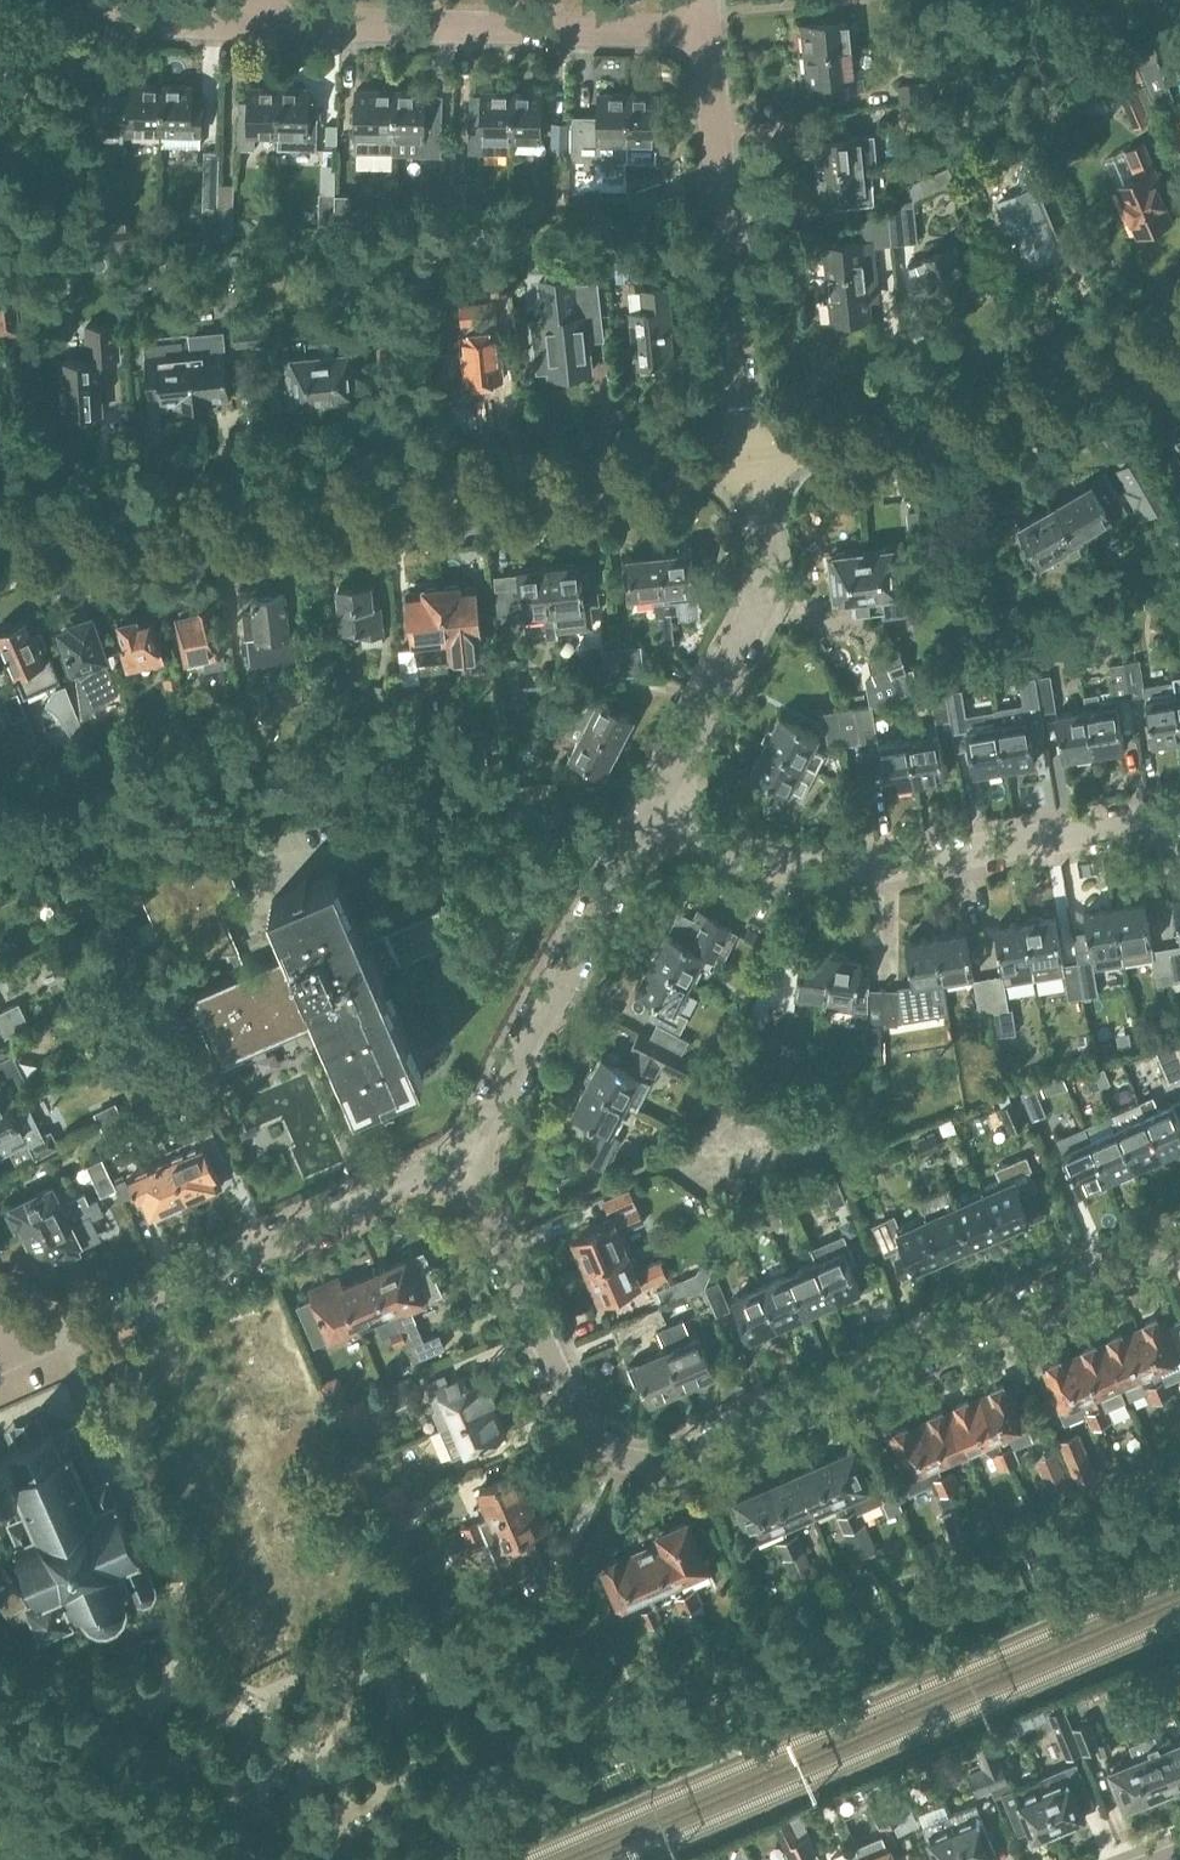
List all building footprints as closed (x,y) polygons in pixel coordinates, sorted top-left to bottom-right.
[(854,19),(803,24),(806,53),(856,48),(854,19)] [(806,53),(809,82),(842,79),(843,88),(866,86),(865,75),(859,75),(856,48),(806,53)] [(1176,100),(1160,63),(1143,71),(1159,108),(1176,100)] [(901,102),(934,99),(932,82),(899,85),(901,102)] [(99,136),(103,140),(108,142),(126,142),(127,135),(164,135),(165,85),(134,84),(134,99),(102,98),(101,117),(100,117),(99,136)] [(193,85),(165,85),(164,135),(202,136),(203,99),(192,99),(193,85)] [(250,101),(240,100),(239,147),(256,147),(256,137),(280,138),(281,87),(251,87),(250,101)] [(280,138),(301,138),(301,148),(318,149),(319,102),(309,102),(309,88),(281,87),(280,138)] [(397,89),(358,88),(356,152),(396,153),(397,89)] [(425,90),(397,89),(396,153),(424,153),(424,141),(425,90)] [(1150,122),(1135,89),(1120,96),(1135,128),(1150,122)] [(473,93),(473,120),(472,149),(512,150),(512,142),(513,92),(484,91),(484,94),(473,93)] [(541,143),(542,92),(513,92),(512,142),(541,143)] [(629,143),(630,94),(600,93),(600,117),(571,117),(570,156),(628,157),(629,144),(629,143)] [(629,143),(629,144),(655,145),(655,150),(669,150),(670,128),(658,127),(659,95),(630,94),(629,143)] [(934,99),(901,102),(903,121),(936,118),(934,99)] [(876,134),(865,135),(815,140),(818,169),(868,165),(878,164),(876,134)] [(1124,150),(1136,176),(1116,184),(1138,235),(1173,219),(1158,184),(1161,182),(1144,142),(1124,150)] [(1020,191),(998,201),(1026,267),(1064,251),(1039,194),(1054,188),(1048,174),(1026,157),(1012,175),(1025,185),(1020,191)] [(321,165),(320,194),(320,229),(336,229),(337,195),(337,165),(321,165)] [(871,193),(868,165),(818,169),(821,198),(871,193)] [(908,186),(913,199),(913,200),(915,199),(915,200),(956,182),(949,168),(908,186)] [(571,204),(572,171),(558,171),(558,204),(571,204)] [(631,196),(660,193),(658,178),(629,180),(631,196)] [(454,213),(454,182),(436,182),(435,212),(454,213)] [(468,183),(454,182),(454,213),(484,213),(484,202),(467,201),(468,183)] [(220,238),(221,184),(204,184),(203,237),(220,238)] [(221,184),(220,238),(234,238),(235,184),(221,184)] [(350,195),(337,195),(336,229),(367,230),(367,209),(350,209),(350,195)] [(913,200),(913,199),(889,209),(893,245),(919,242),(915,200),(915,199),(913,200)] [(860,222),(862,242),(825,246),(833,322),(872,318),(870,295),(878,294),(875,256),(867,256),(866,242),(874,241),(874,246),(893,245),(889,209),(860,222)] [(115,219),(117,250),(121,250),(137,249),(135,217),(115,219)] [(905,265),(918,297),(932,291),(937,304),(973,289),(954,244),(905,265)] [(0,248),(0,252),(2,266),(21,263),(19,246),(0,248)] [(137,250),(137,249),(121,250),(123,289),(153,287),(151,250),(137,250)] [(21,332),(14,270),(0,271),(0,335),(21,332)] [(545,319),(533,320),(538,371),(550,370),(551,376),(592,371),(588,340),(586,315),(601,313),(598,281),(574,283),(574,277),(549,280),(553,318),(545,319)] [(640,290),(642,311),(632,312),(637,367),(673,363),(670,324),(672,324),(668,288),(651,290),(640,290)] [(464,325),(464,333),(463,333),(468,382),(502,378),(497,330),(496,322),(495,301),(461,304),(463,325),(464,325)] [(85,324),(87,357),(61,359),(64,414),(103,412),(100,359),(120,357),(118,322),(85,324)] [(144,337),(149,390),(160,389),(162,403),(174,402),(174,406),(197,404),(192,349),(191,332),(144,337)] [(361,395),(356,347),(336,350),(335,337),(321,338),(328,398),(345,397),(348,400),(355,399),(357,395),(361,395)] [(288,355),(293,402),(297,402),(300,405),(307,405),(309,400),(328,398),(321,338),(306,340),(308,352),(288,355)] [(231,396),(226,345),(192,349),(197,404),(220,402),(219,397),(231,396)] [(1142,456),(1123,467),(1134,486),(1128,490),(1137,506),(1140,504),(1162,491),(1142,456)] [(1056,504),(1077,540),(1128,511),(1117,492),(1111,496),(1099,476),(1077,489),(1079,491),(1056,504)] [(1083,549),(1056,504),(1020,525),(1043,564),(1063,553),(1068,561),(1084,552),(1082,550),(1083,549)] [(904,595),(899,548),(865,552),(873,612),(886,610),(885,598),(904,595)] [(661,554),(667,615),(657,616),(660,644),(675,642),(672,614),(678,613),(677,600),(680,599),(679,591),(697,589),(695,572),(709,571),(707,549),(661,554)] [(831,556),(836,600),(856,598),(858,614),(873,612),(865,552),(831,556)] [(634,596),(655,594),(657,616),(667,615),(661,554),(629,557),(634,596)] [(596,561),(581,563),(550,566),(558,639),(560,639),(559,632),(595,628),(592,606),(601,605),(596,561)] [(555,614),(556,622),(546,623),(548,641),(558,639),(550,566),(519,569),(524,617),(555,614)] [(463,584),(443,586),(449,638),(451,659),(484,655),(477,587),(463,588),(463,584)] [(360,632),(361,638),(363,637),(364,646),(384,644),(380,607),(374,608),(371,586),(340,589),(344,630),(347,629),(348,633),(360,632)] [(422,588),(423,592),(409,594),(414,642),(448,638),(449,638),(443,586),(422,588)] [(247,639),(242,639),(245,670),(299,664),(295,631),(290,632),(285,594),(254,597),(256,612),(244,613),(247,639)] [(180,615),(189,660),(203,657),(206,670),(225,666),(213,604),(183,610),(183,614),(180,615)] [(141,618),(140,612),(119,618),(131,667),(164,658),(153,615),(141,618)] [(77,683),(78,689),(80,695),(82,701),(118,693),(92,616),(73,622),(74,625),(62,630),(74,667),(75,667),(81,674),(77,676),(77,683)] [(60,714),(67,727),(72,736),(85,731),(67,683),(63,684),(51,656),(49,658),(45,650),(48,649),(38,626),(33,629),(29,617),(13,624),(10,622),(3,625),(2,629),(0,630),(0,638),(25,696),(47,686),(51,696),(46,704),(53,708),(60,714)] [(645,673),(642,645),(619,647),(622,675),(645,673)] [(603,649),(606,677),(622,675),(619,647),(603,649)] [(400,649),(403,683),(405,682),(406,692),(419,691),(419,681),(421,681),(417,648),(400,649)] [(901,648),(887,653),(896,678),(902,697),(927,690),(921,667),(908,670),(901,648)] [(866,678),(870,703),(873,703),(873,705),(902,697),(896,678),(887,653),(869,658),(874,676),(866,678)] [(517,657),(500,659),(503,689),(504,689),(520,687),(520,686),(517,657)] [(1126,662),(1132,697),(1146,695),(1140,659),(1126,662)] [(1132,697),(1126,662),(1110,664),(1116,700),(1132,697)] [(1036,677),(1035,667),(1019,669),(1027,715),(1042,712),(1037,677),(1036,677)] [(178,673),(163,676),(165,687),(180,684),(178,673)] [(1037,677),(1042,712),(1057,710),(1051,674),(1037,677)] [(520,687),(504,689),(506,704),(524,702),(523,686),(520,686),(520,687)] [(251,691),(256,717),(273,713),(267,688),(251,691)] [(968,724),(962,689),(948,691),(953,727),(968,724)] [(28,715),(17,690),(3,696),(13,721),(28,715)] [(1087,708),(1090,725),(1094,752),(1126,747),(1118,703),(1114,703),(1112,690),(1099,693),(1085,695),(1087,708)] [(922,724),(907,727),(909,738),(916,782),(947,777),(939,733),(939,729),(953,727),(948,691),(932,694),(937,725),(922,724)] [(574,721),(587,727),(620,745),(635,717),(588,693),(585,699),(580,697),(567,721),(572,724),(571,726),(574,721)] [(1146,698),(1153,742),(1179,738),(1179,716),(1176,693),(1146,698)] [(857,708),(861,732),(863,743),(879,740),(873,705),(873,703),(870,703),(870,705),(857,708)] [(1036,762),(1032,738),(1046,736),(1042,712),(1027,715),(1025,703),(996,707),(998,723),(1000,735),(1005,767),(1036,762)] [(857,708),(840,710),(847,745),(863,743),(861,732),(857,708)] [(1087,708),(1057,713),(1064,757),(1094,752),(1090,725),(1087,708)] [(847,745),(840,710),(824,713),(829,748),(847,745)] [(768,741),(766,744),(805,764),(816,770),(825,752),(814,747),(820,735),(781,715),(774,729),(769,726),(763,738),(768,741)] [(567,732),(578,738),(569,754),(605,773),(620,745),(587,727),(574,721),(571,726),(567,732)] [(998,723),(967,728),(975,772),(1005,767),(998,723)] [(878,743),(886,787),(916,782),(909,738),(878,743)] [(805,764),(766,744),(751,772),(790,793),(795,783),(808,790),(818,770),(816,770),(805,764)] [(525,802),(559,798),(557,781),(523,786),(525,802)] [(511,822),(541,819),(539,803),(510,806),(511,822)] [(258,1044),(324,1015),(360,1099),(426,1070),(411,1036),(383,970),(455,939),(440,906),(368,937),(339,870),(273,898),(295,949),(248,969),(236,942),(235,942),(217,902),(239,893),(224,858),(134,869),(172,957),(230,951),(239,973),(188,995),(221,1068),(261,1051),(258,1044)] [(1125,963),(1154,959),(1159,985),(1173,982),(1167,947),(1154,949),(1153,945),(1146,901),(1116,906),(1125,963)] [(1088,931),(1074,933),(1079,962),(1084,997),(1099,995),(1093,956),(1109,953),(1111,966),(1125,963),(1116,906),(1085,911),(1088,931)] [(669,933),(667,932),(652,961),(692,982),(702,963),(710,968),(716,957),(724,961),(738,932),(730,928),(731,926),(699,909),(694,919),(681,912),(669,933)] [(132,948),(117,915),(94,926),(109,959),(132,948)] [(1065,974),(1069,1000),(1084,997),(1079,962),(1064,964),(1063,959),(1064,959),(1057,916),(1026,921),(1036,979),(1065,974)] [(989,977),(995,1013),(998,1036),(1017,1033),(1013,1008),(1010,1009),(1006,984),(1036,979),(1026,921),(996,927),(1004,975),(989,977)] [(975,976),(967,931),(937,936),(945,981),(975,976)] [(917,985),(918,990),(926,989),(928,996),(947,993),(945,981),(937,936),(906,941),(914,986),(917,985)] [(1167,947),(1173,982),(1179,981),(1179,945),(1167,947)] [(800,965),(771,961),(748,1021),(763,1026),(772,1005),(795,1008),(797,995),(825,999),(825,1005),(832,954),(802,950),(800,965)] [(825,1007),(869,1013),(869,1025),(884,1025),(884,989),(869,989),(869,992),(859,990),(863,959),(832,954),(825,1005),(825,1007)] [(637,990),(659,1001),(651,1015),(682,1031),(690,1016),(678,1009),(692,982),(652,961),(637,990)] [(995,1013),(989,977),(974,980),(980,1015),(995,1013)] [(884,1025),(884,1033),(896,1033),(897,1025),(899,1025),(899,989),(884,989),(884,1025)] [(0,1011),(0,1039),(6,1036),(7,1037),(31,1025),(20,1001),(0,1011)] [(658,1023),(651,1038),(650,1039),(682,1055),(690,1040),(658,1023)] [(618,1062),(621,1056),(610,1050),(607,1056),(603,1055),(588,1084),(628,1105),(638,1110),(662,1063),(688,1076),(695,1063),(681,1056),(682,1055),(650,1039),(638,1033),(630,1049),(635,1052),(627,1067),(618,1062)] [(6,1036),(0,1039),(0,1056),(13,1050),(7,1037),(6,1036)] [(1175,1047),(1157,1053),(1170,1082),(1179,1077),(1179,1058),(1175,1047)] [(27,1099),(26,1095),(34,1091),(14,1053),(0,1060),(0,1113),(27,1099)] [(1095,1073),(1101,1088),(1111,1084),(1105,1068),(1095,1073)] [(1101,1088),(1095,1073),(1085,1077),(1091,1092),(1101,1088)] [(573,1112),(605,1130),(589,1161),(604,1169),(621,1137),(613,1133),(628,1105),(588,1084),(573,1112)] [(1047,1115),(1036,1088),(1022,1094),(1033,1121),(1047,1115)] [(767,1129),(782,1102),(769,1095),(755,1122),(767,1129)] [(1154,1096),(1140,1102),(1163,1155),(1179,1148),(1179,1115),(1174,1101),(1159,1108),(1154,1096)] [(27,1099),(0,1113),(0,1157),(29,1142),(37,1158),(61,1147),(52,1130),(45,1134),(27,1099)] [(780,1136),(795,1110),(782,1102),(767,1129),(780,1136)] [(1140,1102),(1113,1114),(1137,1167),(1163,1155),(1140,1102)] [(1137,1167),(1113,1114),(1086,1126),(1109,1179),(1137,1167)] [(167,1149),(169,1154),(189,1198),(222,1183),(213,1161),(225,1155),(209,1117),(191,1125),(196,1137),(167,1149)] [(1058,1138),(1081,1191),(1109,1179),(1086,1126),(1058,1138)] [(926,1137),(933,1152),(941,1148),(935,1134),(926,1137)] [(933,1152),(926,1137),(917,1141),(923,1156),(933,1152)] [(129,1172),(140,1197),(144,1195),(152,1214),(189,1198),(169,1154),(129,1172)] [(1028,1154),(996,1168),(1001,1180),(983,1188),(1004,1234),(1046,1216),(1037,1194),(1023,1200),(1013,1177),(1033,1168),(1028,1154)] [(840,1171),(850,1195),(864,1189),(854,1165),(840,1171)] [(587,1168),(557,1179),(561,1191),(591,1180),(587,1168)] [(835,1175),(822,1180),(833,1207),(847,1201),(835,1175)] [(16,1208),(12,1210),(18,1223),(22,1221),(29,1233),(90,1202),(86,1192),(65,1202),(57,1184),(14,1205),(16,1208)] [(945,1260),(975,1247),(955,1201),(956,1200),(949,1186),(919,1199),(926,1213),(945,1255),(943,1256),(945,1260)] [(975,1247),(1004,1234),(983,1188),(956,1200),(955,1201),(975,1247)] [(584,1230),(586,1233),(574,1238),(587,1270),(629,1252),(621,1232),(644,1222),(638,1207),(634,1209),(627,1191),(605,1200),(613,1218),(584,1230)] [(758,1202),(760,1207),(767,1222),(770,1229),(784,1223),(773,1196),(758,1202)] [(90,1202),(29,1233),(42,1260),(65,1249),(67,1253),(79,1247),(77,1243),(81,1241),(97,1233),(91,1221),(106,1213),(99,1198),(90,1202)] [(767,1222),(760,1207),(750,1211),(757,1227),(767,1222)] [(943,1256),(945,1255),(926,1213),(899,1225),(895,1218),(878,1226),(888,1248),(904,1241),(908,1250),(894,1256),(903,1278),(945,1260),(943,1256)] [(863,1289),(851,1263),(856,1261),(849,1247),(850,1247),(844,1233),(811,1247),(817,1259),(835,1301),(863,1289)] [(444,1292),(426,1250),(377,1271),(416,1359),(446,1347),(440,1333),(425,1339),(411,1306),(444,1292)] [(629,1252),(587,1270),(600,1300),(613,1295),(615,1299),(668,1276),(662,1260),(637,1270),(629,1252)] [(835,1301),(817,1259),(788,1272),(806,1313),(835,1301)] [(392,1334),(397,1346),(408,1342),(416,1360),(416,1359),(377,1271),(344,1285),(341,1278),(340,1278),(361,1327),(376,1320),(383,1337),(392,1334)] [(806,1313),(788,1272),(761,1284),(780,1325),(806,1313)] [(687,1281),(672,1288),(677,1301),(707,1288),(700,1273),(686,1279),(687,1281)] [(312,1290),(333,1339),(361,1327),(340,1278),(312,1290)] [(720,1282),(707,1288),(718,1315),(731,1309),(720,1282)] [(733,1296),(751,1338),(780,1325),(761,1284),(733,1296)] [(651,1311),(657,1326),(668,1321),(661,1307),(651,1311)] [(613,1328),(619,1342),(657,1326),(651,1311),(613,1328)] [(1146,1322),(1147,1326),(1136,1330),(1165,1397),(1176,1393),(1169,1377),(1167,1377),(1162,1364),(1179,1356),(1163,1318),(1158,1320),(1157,1317),(1146,1322)] [(685,1319),(659,1330),(667,1349),(684,1387),(717,1373),(700,1334),(693,1338),(685,1319)] [(1137,1375),(1144,1389),(1146,1388),(1153,1403),(1165,1397),(1136,1330),(1123,1336),(1121,1332),(1110,1337),(1112,1341),(1102,1345),(1109,1360),(1114,1358),(1123,1377),(1123,1381),(1137,1375)] [(1085,1348),(1087,1352),(1075,1357),(1104,1422),(1113,1418),(1106,1404),(1101,1390),(1123,1381),(1123,1377),(1114,1358),(1109,1360),(1102,1345),(1097,1347),(1096,1343),(1085,1348)] [(628,1365),(637,1384),(643,1381),(652,1401),(684,1387),(667,1349),(628,1365)] [(1046,1369),(1069,1421),(1087,1413),(1093,1427),(1104,1422),(1075,1357),(1062,1362),(1061,1359),(1050,1364),(1051,1367),(1046,1369)] [(429,1395),(436,1409),(432,1411),(439,1428),(452,1422),(492,1405),(498,1402),(490,1383),(485,1385),(481,1376),(478,1378),(476,1372),(438,1389),(439,1391),(429,1395)] [(992,1388),(994,1392),(981,1397),(1009,1464),(1021,1459),(1010,1436),(1028,1428),(1027,1426),(1028,1425),(1011,1384),(1005,1387),(1004,1384),(992,1388)] [(973,1453),(987,1448),(993,1453),(999,1469),(1009,1464),(981,1397),(970,1402),(968,1399),(957,1404),(958,1407),(949,1410),(959,1433),(964,1431),(972,1450),(971,1450),(973,1453)] [(452,1422),(439,1428),(451,1456),(464,1451),(505,1434),(492,1405),(452,1422)] [(933,1418),(921,1423),(940,1464),(971,1450),(972,1450),(964,1431),(959,1433),(949,1410),(944,1413),(943,1410),(932,1415),(933,1418)] [(30,1606),(31,1616),(42,1641),(77,1625),(75,1621),(86,1617),(91,1622),(100,1627),(111,1627),(120,1623),(127,1615),(130,1605),(129,1594),(126,1587),(128,1586),(132,1594),(138,1601),(146,1603),(154,1599),(159,1592),(158,1583),(150,1565),(157,1562),(151,1548),(144,1551),(137,1535),(145,1531),(137,1513),(129,1516),(121,1497),(119,1498),(110,1477),(98,1481),(82,1445),(85,1444),(75,1423),(56,1431),(55,1428),(15,1445),(12,1447),(12,1450),(0,1455),(0,1472),(3,1480),(0,1483),(0,1514),(4,1524),(9,1522),(18,1541),(17,1541),(18,1544),(19,1543),(26,1560),(16,1564),(25,1584),(34,1580),(41,1596),(29,1602),(30,1606)] [(911,1489),(913,1493),(932,1484),(944,1512),(957,1506),(950,1489),(944,1474),(943,1474),(939,1464),(940,1464),(921,1423),(909,1428),(907,1425),(896,1430),(898,1434),(892,1436),(908,1474),(905,1475),(911,1489)] [(1059,1441),(1078,1483),(1098,1474),(1079,1432),(1059,1441)] [(872,1484),(856,1448),(828,1460),(869,1554),(879,1550),(867,1523),(868,1522),(863,1510),(886,1500),(878,1481),(872,1484)] [(1037,1459),(1050,1491),(1070,1483),(1057,1451),(1037,1459)] [(838,1515),(845,1532),(846,1532),(857,1559),(869,1554),(828,1460),(795,1474),(803,1493),(808,1491),(816,1509),(816,1514),(845,1501),(849,1510),(838,1515)] [(958,1485),(952,1470),(944,1474),(950,1489),(958,1485)] [(518,1471),(480,1488),(493,1517),(531,1500),(518,1471)] [(803,1493),(795,1474),(766,1486),(784,1527),(816,1514),(816,1509),(808,1491),(803,1493)] [(382,1508),(410,1496),(403,1482),(375,1494),(382,1508)] [(737,1499),(755,1540),(784,1527),(766,1486),(737,1499)] [(410,1496),(382,1508),(388,1524),(416,1512),(410,1496)] [(480,1522),(506,1581),(546,1564),(532,1533),(550,1525),(543,1507),(535,1510),(531,1500),(493,1517),(480,1522)] [(711,1570),(689,1520),(661,1532),(683,1582),(711,1570)] [(656,1604),(657,1607),(676,1599),(683,1614),(694,1609),(687,1591),(683,1592),(679,1583),(683,1582),(661,1532),(659,1533),(663,1542),(633,1555),(651,1595),(648,1596),(653,1606),(656,1604)] [(788,1537),(803,1570),(814,1565),(799,1532),(788,1537)] [(803,1570),(788,1537),(777,1542),(792,1577),(803,1573),(802,1570),(803,1570)] [(606,1563),(608,1566),(603,1569),(620,1609),(648,1596),(651,1595),(633,1555),(619,1561),(618,1558),(606,1563)] [(14,1624),(31,1616),(30,1606),(29,1602),(0,1558),(0,1604),(14,1624)] [(705,1604),(697,1587),(687,1591),(694,1609),(705,1604)] [(656,1604),(653,1606),(641,1611),(649,1627),(664,1620),(657,1607),(656,1604)] [(1074,1726),(1065,1706),(1048,1714),(1067,1759),(1084,1751),(1074,1726)] [(1084,1722),(1074,1726),(1084,1751),(1101,1744),(1093,1724),(1098,1722),(1094,1713),(1082,1718),(1084,1722)] [(1151,1722),(1148,1713),(1139,1717),(1148,1738),(1157,1734),(1152,1721),(1151,1722)] [(1001,1744),(1022,1734),(1016,1719),(994,1729),(1001,1744)] [(1152,1721),(1157,1734),(1164,1731),(1159,1719),(1152,1721)] [(1002,1794),(1015,1824),(1027,1818),(1035,1837),(1061,1827),(1041,1776),(1016,1787),(1013,1780),(1010,1781),(991,1731),(973,1738),(984,1767),(996,1796),(1002,1794)] [(1171,1738),(1161,1742),(1178,1786),(1179,1785),(1179,1736),(1171,1740),(1171,1738)] [(1148,1747),(1148,1749),(1136,1754),(1152,1796),(1178,1786),(1161,1742),(1148,1747)] [(1121,1760),(1120,1758),(1108,1763),(1126,1807),(1152,1796),(1136,1754),(1121,1760)] [(1086,1817),(1082,1808),(1095,1803),(1078,1761),(1041,1776),(1061,1827),(1086,1817)] [(968,1773),(980,1802),(996,1796),(984,1767),(968,1773)] [(891,1779),(889,1776),(877,1781),(897,1821),(908,1816),(891,1779)] [(867,1786),(877,1806),(872,1808),(881,1828),(897,1821),(877,1781),(867,1786)] [(976,1804),(951,1814),(970,1859),(982,1859),(997,1854),(976,1804)] [(791,1816),(790,1820),(808,1857),(820,1852),(801,1812),(791,1816)] [(940,1859),(970,1859),(951,1814),(925,1825),(940,1859)] [(768,1832),(775,1828),(790,1859),(802,1859),(808,1857),(790,1820),(777,1826),(774,1820),(764,1825),(768,1832)] [(888,1846),(862,1857),(863,1859),(894,1859),(888,1846)]
